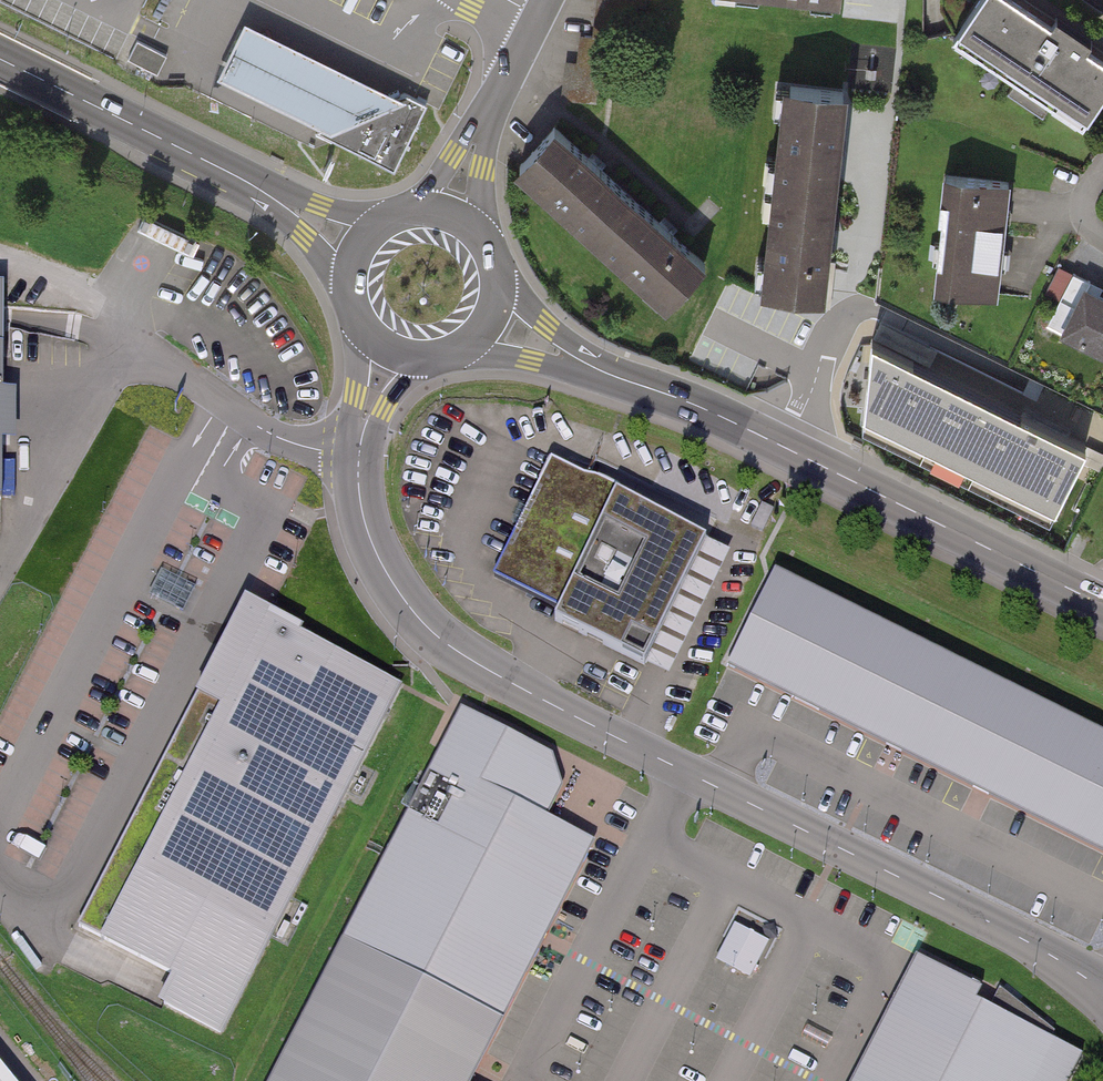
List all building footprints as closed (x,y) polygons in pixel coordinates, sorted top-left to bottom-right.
[(1088,126),(1102,103),(1102,62),(1089,53),(1094,46),(1056,21),(1051,28),(1009,0),(986,0),(959,41),(1088,126)] [(217,77),(335,134),(409,101),(244,20),(217,77)] [(137,40),(127,60),(158,75),(168,56),(137,40)] [(787,85),(775,188),(830,195),(842,91),(787,85)] [(396,171),(429,105),(407,93),(316,132),(396,171)] [(628,194),(555,128),(516,170),(589,237),(628,194)] [(999,301),(1009,184),(950,179),(940,296),(999,301)] [(764,288),(819,294),(830,195),(775,188),(764,288)] [(703,263),(628,194),(589,237),(664,305),(703,263)] [(1081,290),(1061,334),(1102,354),(1102,301),(1081,290)] [(1052,520),(1094,434),(868,322),(863,426),(1052,520)] [(636,667),(697,539),(545,468),(490,585),(544,610),(538,621),(636,667)] [(776,568),(727,668),(1102,852),(1102,732),(776,568)] [(235,607),(190,697),(211,707),(95,940),(177,980),(162,1010),(221,1040),(397,687),(270,624),(235,607)] [(496,1023),(586,843),(542,820),(555,791),(545,759),(457,712),(337,939),(496,1023)] [(496,1023),(337,939),(261,1080),(467,1080),(496,1023)] [(759,956),(726,939),(716,959),(748,975),(759,956)] [(1054,1037),(909,961),(846,1080),(1030,1080),(1054,1037)]
